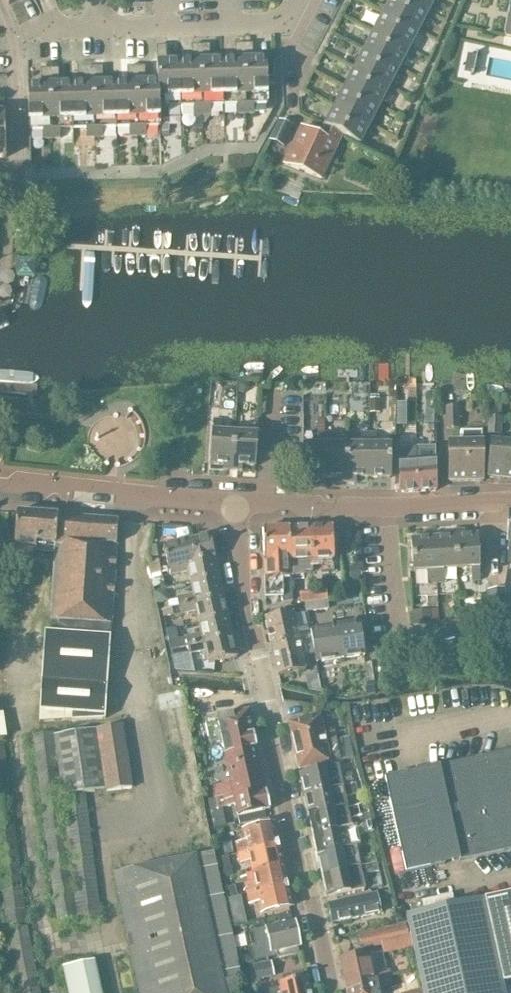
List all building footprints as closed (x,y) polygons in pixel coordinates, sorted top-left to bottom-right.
[(383,12),(418,30),(427,12),(406,0),(389,0),(383,12)] [(427,12),(433,0),(406,0),(427,12)] [(383,12),(373,31),(408,49),(418,30),(383,12)] [(373,31),(363,50),(399,66),(408,49),(373,31)] [(223,60),(223,104),(236,104),(237,113),(246,113),(244,44),(234,44),(235,60),(223,60)] [(244,44),(246,113),(254,113),(253,104),(267,103),(266,77),(272,77),(272,59),(253,60),(252,44),(244,44)] [(179,61),(180,105),(193,105),(193,115),(202,114),(200,45),(191,45),(191,61),(179,61)] [(200,45),(202,114),(210,114),(210,104),(223,104),(223,60),(210,60),(209,45),(200,45)] [(157,82),(160,124),(167,124),(167,106),(180,105),(179,61),(166,62),(166,46),(156,46),(157,82)] [(363,50),(354,68),(389,85),(399,66),(363,50)] [(467,55),(464,71),(472,72),(475,57),(467,55)] [(112,83),(116,128),(129,128),(129,136),(138,136),(135,66),(126,67),(127,83),(112,83)] [(135,66),(138,136),(146,136),(145,127),(160,127),(160,124),(157,82),(145,82),(145,66),(135,66)] [(71,84),(73,128),(86,128),(86,137),(95,137),(92,67),(83,68),(84,84),(71,84)] [(92,67),(95,137),(103,137),(102,128),(116,128),(112,83),(102,83),(101,67),(92,67)] [(49,69),(50,138),(59,138),(59,128),(73,128),(71,84),(58,84),(58,68),(49,69)] [(344,86),(379,105),(389,85),(354,68),(344,86)] [(27,85),(28,129),(43,129),(43,138),(50,138),(49,69),(40,69),(41,85),(27,85)] [(344,86),(334,107),(369,124),(379,105),(344,86)] [(334,107),(324,126),(343,136),(358,144),(369,124),(334,107)] [(284,146),(293,126),(279,119),(269,140),(284,146)] [(284,161),(287,163),(321,180),(343,136),(324,126),(318,136),(301,128),(284,161)] [(247,391),(249,389),(249,383),(239,382),(238,392),(238,393),(245,393),(247,391)] [(370,413),(380,413),(379,399),(378,399),(370,399),(370,413)] [(445,407),(445,428),(460,428),(460,418),(461,418),(461,407),(445,407)] [(434,423),(434,410),(425,410),(425,423),(434,423)] [(397,412),(397,425),(406,425),(406,412),(397,412)] [(488,417),(487,435),(501,436),(501,424),(505,424),(505,417),(488,417)] [(222,470),(232,471),(234,432),(221,431),(221,421),(212,421),(209,464),(223,465),(222,470)] [(234,432),(232,471),(241,471),(242,466),(254,467),(257,422),(249,422),(248,433),(234,432)] [(448,441),(448,481),(482,481),(482,431),(460,431),(460,441),(448,441)] [(302,445),(302,477),(324,477),(324,432),(317,432),(317,445),(302,445)] [(324,432),(324,477),(337,478),(337,483),(346,483),(346,444),(333,444),(333,432),(324,432)] [(346,444),(346,483),(356,483),(356,477),(369,477),(368,432),(360,432),(360,444),(346,444)] [(368,432),(369,477),(390,478),(390,445),(376,444),(376,432),(368,432)] [(491,440),(487,477),(510,480),(510,439),(509,438),(508,442),(491,440)] [(435,446),(416,448),(416,492),(436,490),(436,486),(437,474),(435,446)] [(416,448),(400,448),(400,489),(403,492),(416,492),(416,448)] [(275,468),(281,468),(294,468),(293,450),(275,450),(275,468)] [(35,553),(54,554),(57,517),(57,515),(16,512),(14,550),(35,551),(35,553)] [(50,619),(58,620),(97,622),(97,634),(110,635),(110,624),(118,521),(57,517),(54,554),(55,554),(50,619)] [(291,561),(292,577),(292,562),(312,561),(312,560),(311,527),(290,528),(291,561)] [(312,560),(312,561),(333,561),(332,527),(311,527),(312,560)] [(264,563),(266,599),(281,598),(282,603),(292,602),(291,577),(292,577),(291,561),(290,528),(263,529),(264,563)] [(443,571),(457,570),(454,531),(445,532),(445,537),(433,538),(436,584),(444,583),(443,571)] [(454,531),(457,570),(470,569),(471,582),(480,581),(477,535),(464,536),(464,531),(454,531)] [(162,546),(167,568),(169,568),(169,567),(214,557),(210,536),(162,546)] [(428,584),(436,584),(433,538),(411,539),(413,573),(427,572),(428,584)] [(187,573),(189,583),(219,577),(214,557),(169,567),(169,568),(167,568),(167,569),(169,569),(170,577),(187,573)] [(149,562),(151,571),(160,569),(158,560),(149,562)] [(359,565),(349,567),(350,578),(360,577),(359,565)] [(161,577),(160,569),(151,571),(152,578),(161,577)] [(176,597),(178,606),(223,596),(219,577),(189,583),(191,594),(176,597)] [(304,602),(313,600),(313,592),(313,586),(313,583),(307,584),(308,592),(300,593),(301,602),(304,602)] [(313,592),(313,600),(327,598),(326,589),(322,590),(321,586),(319,587),(319,591),(313,592)] [(504,588),(487,591),(491,619),(494,634),(510,631),(504,588)] [(174,617),(180,616),(196,612),(198,623),(227,616),(223,596),(178,606),(172,608),(173,614),(174,617)] [(329,609),(327,598),(313,600),(304,602),(305,612),(329,609)] [(172,608),(161,610),(162,617),(173,614),(172,608)] [(411,611),(413,626),(432,623),(431,609),(411,611)] [(265,617),(271,647),(312,638),(310,630),(310,631),(298,634),(293,612),(265,617)] [(184,637),(184,638),(178,639),(178,640),(168,642),(170,650),(180,647),(231,636),(227,616),(198,623),(200,633),(184,637)] [(44,630),(40,680),(107,685),(110,635),(97,634),(97,622),(58,620),(58,631),(44,630)] [(334,626),(339,660),(364,656),(360,623),(334,626)] [(312,638),(317,663),(339,660),(334,626),(310,630),(312,638)] [(232,636),(231,636),(180,647),(181,654),(182,656),(188,654),(188,655),(190,655),(204,652),(206,664),(236,657),(232,636)] [(271,647),(277,676),(306,670),(301,648),(304,647),(304,649),(312,648),(314,663),(317,663),(312,638),(271,647)] [(180,647),(170,650),(171,656),(171,657),(181,654),(180,647)] [(182,656),(172,658),(175,671),(194,672),(190,655),(188,655),(188,654),(182,656)] [(40,680),(38,713),(38,722),(104,718),(107,685),(40,680)] [(228,783),(211,786),(214,798),(234,794),(235,798),(265,792),(248,711),(216,718),(216,719),(204,721),(209,745),(220,742),(228,783)] [(288,723),(298,770),(353,758),(348,737),(336,739),(334,731),(324,733),(321,716),(288,723)] [(123,725),(54,735),(63,796),(106,789),(106,792),(133,788),(123,725)] [(101,921),(85,794),(60,797),(52,732),(33,735),(56,920),(76,918),(77,924),(101,921)] [(510,849),(510,749),(384,778),(405,873),(510,849)] [(299,774),(304,795),(355,784),(353,784),(351,772),(341,774),(339,766),(299,774)] [(304,795),(308,816),(347,807),(345,797),(358,795),(355,784),(304,795)] [(214,798),(217,809),(234,805),(236,817),(269,810),(265,792),(235,798),(234,794),(214,798)] [(308,816),(312,836),(370,823),(368,813),(349,817),(347,807),(308,816)] [(317,856),(356,847),(359,847),(356,835),(372,832),(370,823),(312,836),(317,856)] [(234,843),(237,854),(277,845),(273,824),(241,831),(243,841),(234,843)] [(222,843),(224,854),(233,853),(231,842),(222,843)] [(228,867),(239,864),(248,862),(250,872),(253,872),(282,865),(277,845),(237,854),(225,856),(228,867)] [(317,856),(321,876),(377,864),(374,853),(368,855),(369,858),(359,860),(356,847),(317,856)] [(235,979),(241,977),(213,852),(113,873),(139,992),(239,992),(235,979)] [(321,876),(325,897),(365,889),(362,875),(378,871),(377,864),(321,876)] [(243,884),(246,895),(286,886),(282,865),(253,872),(250,872),(253,882),(243,884)] [(221,869),(223,878),(232,876),(230,867),(221,869)] [(234,886),(225,888),(228,899),(237,897),(235,886),(234,886)] [(259,914),(291,907),(286,886),(246,895),(248,905),(257,903),(259,914)] [(327,904),(331,923),(381,913),(379,902),(391,900),(389,891),(327,904)] [(502,983),(510,981),(510,893),(484,899),(484,898),(405,915),(422,989),(422,992),(504,992),(502,983)] [(247,924),(244,913),(231,916),(234,926),(247,924)] [(277,959),(301,953),(299,947),(300,947),(294,922),(265,928),(251,931),(255,947),(250,948),(253,962),(277,957),(277,959)] [(405,924),(358,934),(361,950),(383,945),(384,952),(410,947),(405,924)] [(26,926),(8,930),(20,992),(39,992),(26,926)] [(339,959),(345,986),(390,976),(389,969),(375,972),(371,952),(339,959)] [(63,967),(68,992),(101,992),(94,961),(63,967)] [(253,965),(256,980),(272,977),(269,962),(253,965)] [(346,992),(379,992),(377,986),(392,982),(390,976),(345,986),(346,992)] [(279,992),(310,992),(306,978),(277,984),(279,992)]
